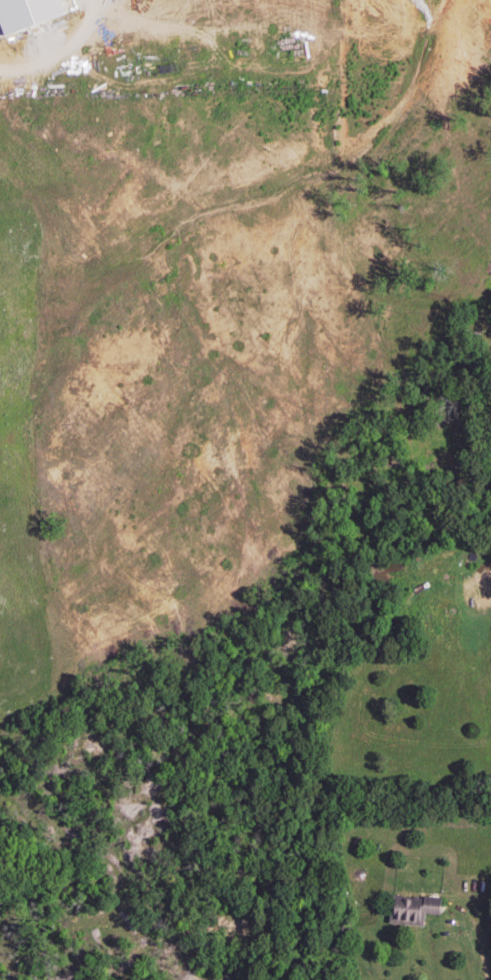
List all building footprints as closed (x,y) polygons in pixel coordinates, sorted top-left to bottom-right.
[(385,926),(421,927),(421,916),(438,916),(439,899),(385,897),(385,926)]
